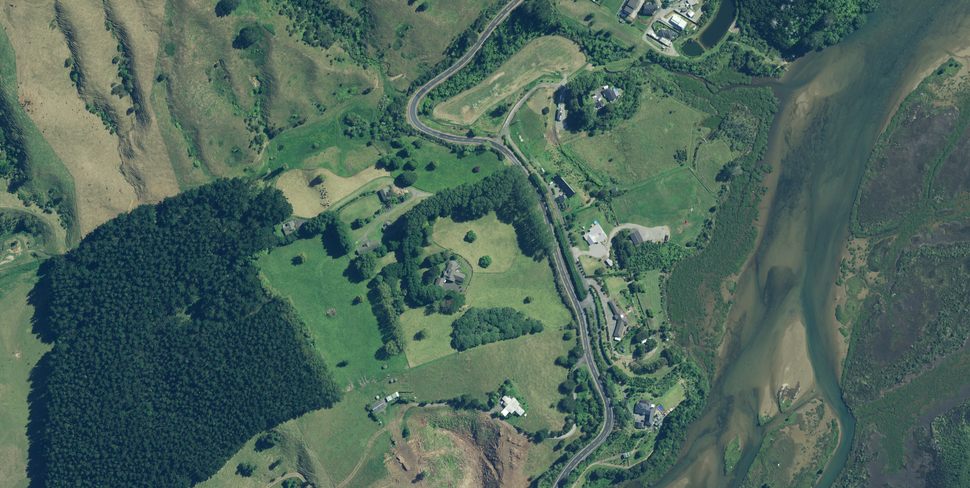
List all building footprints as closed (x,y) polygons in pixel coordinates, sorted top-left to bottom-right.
[(624,10),(631,14),(639,0),(630,0),(624,10)] [(644,13),(654,13),(654,11),(657,11),(657,5),(644,5),(644,13)] [(673,32),(667,30),(666,31),(661,29),(658,35),(664,37),(665,36),(671,39),(673,32)] [(602,92),(605,98),(607,97),(610,101),(618,97),(614,89),(612,90),(610,87),(602,92)] [(395,198),(390,186),(379,190),(385,202),(395,198)] [(293,221),(286,223),(287,226),(283,228),(285,235),(290,234),(289,231),(294,229),(293,226),(294,226),(293,221)] [(390,221),(385,224),(386,226),(383,228),(385,232),(396,226),(393,222),(391,224),(390,221)] [(598,243),(607,237),(599,223),(589,230),(591,231),(584,236),(590,245),(597,241),(598,243)] [(370,242),(364,244),(365,246),(357,250),(359,255),(380,246),(378,240),(370,244),(370,242)] [(445,271),(443,277),(455,281),(455,279),(463,282),(466,274),(455,271),(457,265),(457,264),(456,262),(455,261),(454,261),(451,261),(450,261),(449,262),(446,271),(445,271)] [(443,287),(445,280),(439,277),(436,285),(443,287)] [(618,321),(614,336),(620,337),(623,324),(627,325),(628,320),(625,319),(621,309),(619,310),(613,300),(608,302),(615,316),(614,316),(616,320),(617,319),(618,321)] [(399,396),(397,392),(386,398),(388,402),(399,396)] [(525,411),(519,406),(521,403),(510,394),(508,396),(506,395),(502,399),(505,402),(503,404),(506,407),(501,413),(506,417),(508,414),(510,416),(515,411),(521,415),(525,411)] [(385,406),(381,400),(371,407),(375,413),(385,406)] [(655,407),(651,407),(651,404),(647,404),(647,401),(641,400),(640,404),(636,404),(635,413),(641,414),(641,415),(646,415),(645,425),(653,426),(655,407)] [(656,426),(654,428),(656,431),(665,423),(661,418),(654,424),(656,426)]
